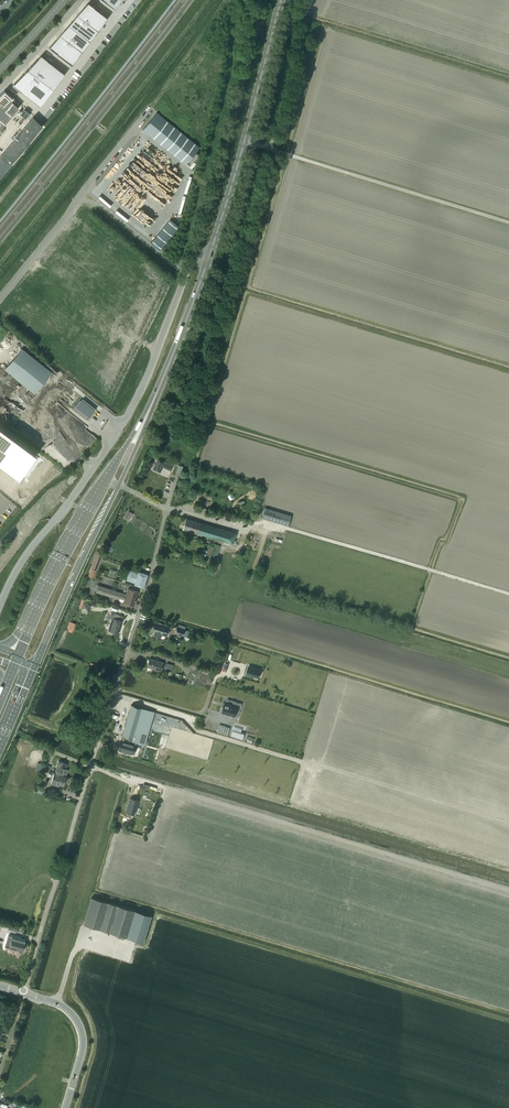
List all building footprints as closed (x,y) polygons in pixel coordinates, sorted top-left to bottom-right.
[(115,9),(122,0),(103,0),(115,9)] [(88,3),(77,15),(98,31),(108,18),(88,3)] [(77,15),(68,25),(90,41),(98,31),(77,15)] [(68,25),(60,35),(81,52),(90,41),(68,25)] [(60,35),(49,48),(71,65),(81,52),(60,35)] [(41,55),(27,69),(53,89),(65,74),(41,55)] [(27,69),(13,85),(40,106),(53,89),(27,69)] [(0,98),(0,129),(5,124),(18,107),(9,98),(4,94),(0,98)] [(199,147),(157,112),(142,130),(143,130),(185,165),(199,147)] [(33,117),(28,122),(38,131),(42,126),(33,117)] [(28,122),(24,128),(34,136),(38,131),(28,122)] [(24,128),(19,133),(29,142),(29,141),(34,136),(24,128)] [(19,133),(14,139),(25,147),(29,142),(19,133)] [(14,139),(10,144),(20,153),(25,147),(14,139)] [(10,144),(5,150),(15,158),(20,153),(10,144)] [(5,150),(1,155),(11,164),(15,158),(5,150)] [(0,156),(0,164),(7,169),(11,164),(1,155),(0,156)] [(170,218),(151,242),(159,250),(179,225),(170,218)] [(17,345),(0,366),(35,394),(52,372),(17,345)] [(82,399),(75,408),(88,418),(95,410),(82,399)] [(11,471),(29,448),(0,426),(0,463),(11,471)] [(171,471),(174,466),(165,462),(158,458),(153,469),(160,472),(163,467),(171,471)] [(288,526),(291,516),(265,508),(262,518),(288,526)] [(128,510),(124,517),(129,520),(133,513),(128,510)] [(183,529),(233,544),(236,533),(186,518),(183,529)] [(93,578),(97,568),(102,555),(100,554),(99,555),(96,554),(96,555),(94,555),(91,564),(92,565),(88,575),(93,578)] [(128,575),(126,580),(135,583),(135,584),(143,586),(145,581),(146,575),(147,575),(138,572),(138,573),(129,570),(128,575)] [(119,598),(124,600),(124,602),(127,603),(126,604),(127,605),(129,606),(130,605),(131,604),(134,605),(135,601),(136,601),(136,600),(135,600),(138,592),(128,589),(126,595),(99,585),(96,592),(118,599),(119,598)] [(82,609),(88,611),(90,605),(84,603),(82,609)] [(118,633),(122,621),(118,620),(120,615),(111,613),(109,618),(112,619),(109,630),(112,631),(112,632),(115,633),(115,632),(118,633)] [(161,634),(164,634),(167,635),(170,627),(154,622),(152,631),(155,632),(154,635),(160,637),(161,634)] [(175,633),(182,636),(183,634),(185,635),(187,629),(185,629),(185,628),(178,625),(175,633)] [(161,670),(163,662),(149,658),(147,666),(161,670)] [(166,662),(164,670),(171,672),(173,665),(166,662)] [(248,665),(246,674),(258,678),(261,669),(248,665)] [(224,702),(221,712),(237,717),(241,704),(227,700),(226,703),(224,702)] [(131,705),(121,737),(123,738),(132,740),(136,742),(145,744),(154,712),(131,705)] [(219,724),(217,732),(228,735),(230,728),(219,724)] [(121,740),(118,749),(121,749),(120,750),(124,752),(125,751),(126,751),(132,753),(133,753),(136,742),(132,740),(123,738),(122,741),(121,740)] [(66,769),(67,764),(58,761),(54,773),(53,773),(50,782),(56,784),(56,782),(64,784),(66,777),(62,776),(64,769),(66,769)] [(49,772),(51,766),(44,764),(40,776),(43,777),(45,770),(49,772)] [(140,789),(138,796),(155,802),(157,795),(140,789)] [(134,814),(138,801),(130,798),(125,811),(134,814)] [(91,897),(83,924),(127,937),(143,942),(152,915),(135,910),(91,897)] [(22,951),(25,940),(12,937),(9,947),(22,951)]
